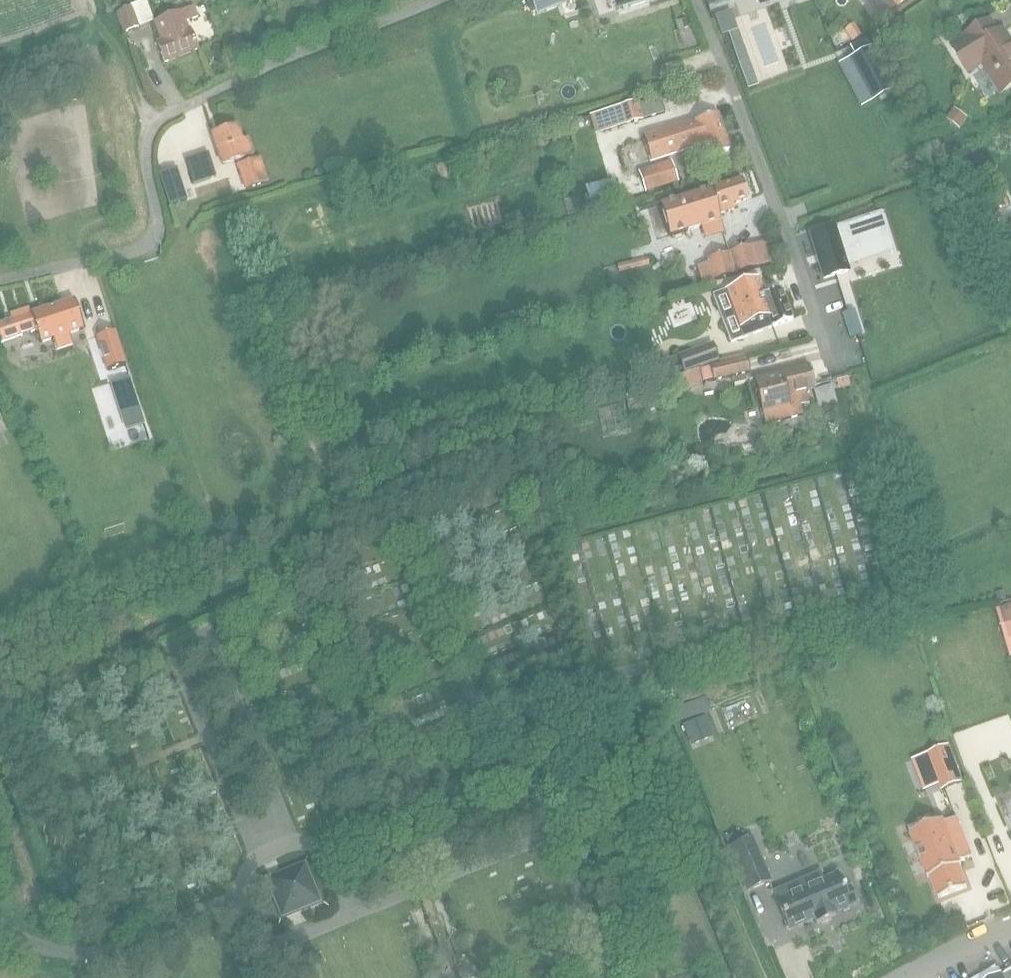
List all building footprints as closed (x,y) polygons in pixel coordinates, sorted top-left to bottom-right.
[(535,14),(546,10),(542,0),(530,0),(535,14)] [(116,13),(123,33),(138,27),(131,7),(116,13)] [(181,12),(154,21),(161,40),(157,42),(164,62),(196,50),(187,25),(186,26),(184,21),(197,17),(194,7),(181,12)] [(730,12),(714,17),(721,36),(736,30),(730,12)] [(968,37),(953,46),(968,71),(983,62),(1002,92),(1010,86),(1010,38),(1005,28),(999,32),(990,19),(966,34),(968,37)] [(855,22),(845,29),(851,39),(861,33),(855,22)] [(873,46),(851,57),(873,99),(895,88),(873,46)] [(750,69),(740,73),(746,90),(756,87),(750,69)] [(661,97),(637,104),(641,119),(665,113),(661,99),(661,97)] [(636,101),(589,115),(594,133),(641,119),(637,104),(636,101)] [(947,117),(959,128),(968,118),(955,107),(947,117)] [(643,136),(650,161),(702,145),(706,157),(729,150),(718,114),(695,121),(694,120),(643,136)] [(212,133),(222,163),(237,159),(239,165),(238,165),(245,186),(263,181),(257,159),(252,161),(245,139),(240,141),(235,126),(212,133)] [(185,161),(193,185),(215,178),(207,154),(185,161)] [(640,171),(645,190),(676,181),(671,162),(640,171)] [(159,173),(169,204),(185,199),(175,168),(159,173)] [(585,186),(590,206),(619,199),(613,178),(585,186)] [(664,203),(659,205),(667,230),(669,237),(674,235),(689,230),(720,221),(718,214),(733,210),(731,204),(747,200),(741,179),(664,203)] [(838,230),(811,238),(824,279),(847,272),(842,255),(841,254),(888,240),(881,217),(846,227),(838,230)] [(733,253),(739,272),(768,263),(762,245),(733,253)] [(629,262),(616,265),(618,273),(631,270),(648,266),(646,258),(629,262)] [(757,277),(725,288),(743,337),(793,320),(782,290),(780,291),(764,296),(757,277)] [(36,332),(40,344),(53,339),(56,350),(72,345),(68,334),(84,329),(74,300),(31,315),(29,310),(10,316),(12,321),(0,325),(0,343),(36,332)] [(855,310),(843,314),(850,338),(862,334),(855,310)] [(97,337),(107,370),(125,365),(115,331),(97,337)] [(680,356),(686,373),(720,362),(715,345),(680,356)] [(713,366),(716,380),(751,373),(748,359),(713,366)] [(713,366),(701,369),(704,383),(716,380),(713,366)] [(764,377),(753,380),(759,408),(764,425),(803,416),(800,405),(809,403),(806,392),(816,390),(811,368),(764,378),(764,377)] [(699,371),(667,378),(671,393),(703,386),(699,371)] [(138,410),(119,417),(123,429),(142,423),(138,410)] [(1004,592),(995,594),(997,602),(1005,601),(1004,592)] [(1010,646),(1010,604),(1000,607),(1010,646)] [(704,715),(684,724),(692,743),(712,735),(704,715)] [(927,754),(941,789),(961,781),(948,746),(927,754)] [(958,865),(961,865),(959,862),(971,857),(956,818),(944,823),(943,820),(909,833),(927,878),(929,877),(938,898),(966,887),(958,865)] [(729,847),(747,891),(769,882),(751,837),(729,847)] [(266,879),(281,917),(320,902),(305,863),(266,879)] [(772,893),(787,929),(815,917),(817,923),(833,916),(832,911),(855,902),(850,889),(845,891),(838,875),(823,881),(820,873),(772,893)]
